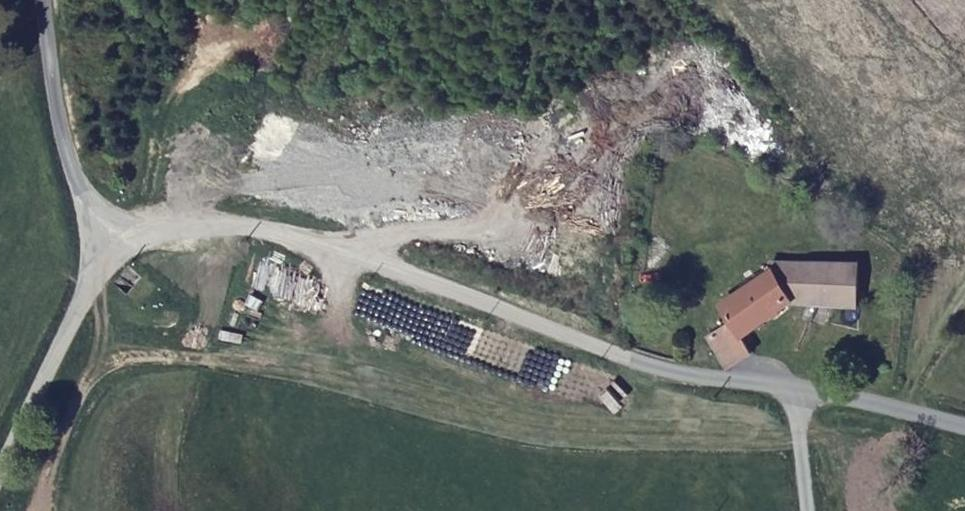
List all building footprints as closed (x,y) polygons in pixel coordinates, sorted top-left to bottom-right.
[(860,249),(784,250),(783,260),(775,263),(768,250),(758,256),(767,271),(721,305),(732,323),(706,337),(723,365),(748,350),(739,335),(796,301),(860,293),(860,249)]
